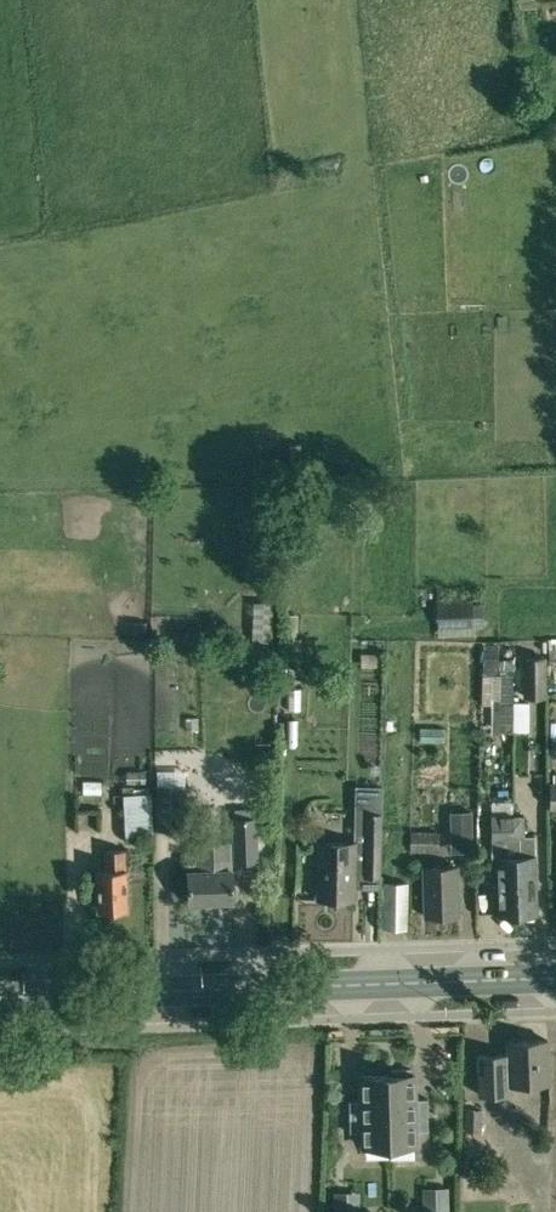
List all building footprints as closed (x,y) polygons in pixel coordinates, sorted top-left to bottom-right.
[(437,606),(439,626),(474,624),(473,604),(437,606)] [(555,684),(555,638),(547,638),(547,684),(555,684)] [(396,667),(394,655),(372,657),(373,669),(396,667)] [(546,656),(524,656),(525,697),(547,696),(546,656)] [(499,730),(512,730),(512,701),(499,701),(499,730)] [(430,751),(454,751),(454,733),(430,733),(430,751)] [(101,781),(84,781),(84,793),(101,793),(101,781)] [(185,830),(185,785),(156,785),(156,830),(185,830)] [(319,841),(318,897),(354,898),(354,872),(365,873),(365,874),(380,875),(381,813),(382,789),(362,788),(362,811),(355,811),(354,842),(319,841)] [(126,834),(152,832),(150,792),(124,794),(126,834)] [(233,793),(235,861),(257,861),(256,817),(274,817),(273,792),(233,793)] [(472,851),(470,811),(451,812),(452,852),(472,851)] [(518,836),(519,836),(523,836),(523,813),(493,814),(493,837),(518,836)] [(412,850),(439,851),(440,831),(413,829),(412,850)] [(523,836),(519,836),(520,856),(516,856),(518,912),(536,911),(535,855),(535,835),(523,836)] [(188,870),(189,900),(232,899),(230,842),(195,843),(196,869),(188,870)] [(98,869),(98,908),(127,908),(126,868),(125,868),(125,849),(105,849),(106,869),(98,869)] [(499,912),(518,912),(516,856),(497,856),(499,912)] [(423,866),(425,915),(459,913),(457,865),(423,866)] [(383,925),(407,926),(409,881),(384,880),(383,925)] [(509,1083),(550,1081),(548,1039),(506,1041),(507,1053),(478,1054),(479,1092),(510,1091),(509,1083)] [(387,1074),(390,1145),(416,1144),(416,1129),(428,1128),(427,1097),(415,1097),(414,1073),(412,1073),(412,1068),(391,1068),(391,1074),(387,1074)] [(390,1145),(387,1074),(361,1075),(362,1099),(349,1099),(350,1130),(362,1130),(363,1145),(390,1145)] [(464,1110),(464,1129),(482,1128),(481,1109),(464,1110)] [(447,1188),(423,1189),(424,1211),(448,1211),(447,1188)] [(358,1193),(335,1194),(335,1211),(358,1211),(358,1193)]
